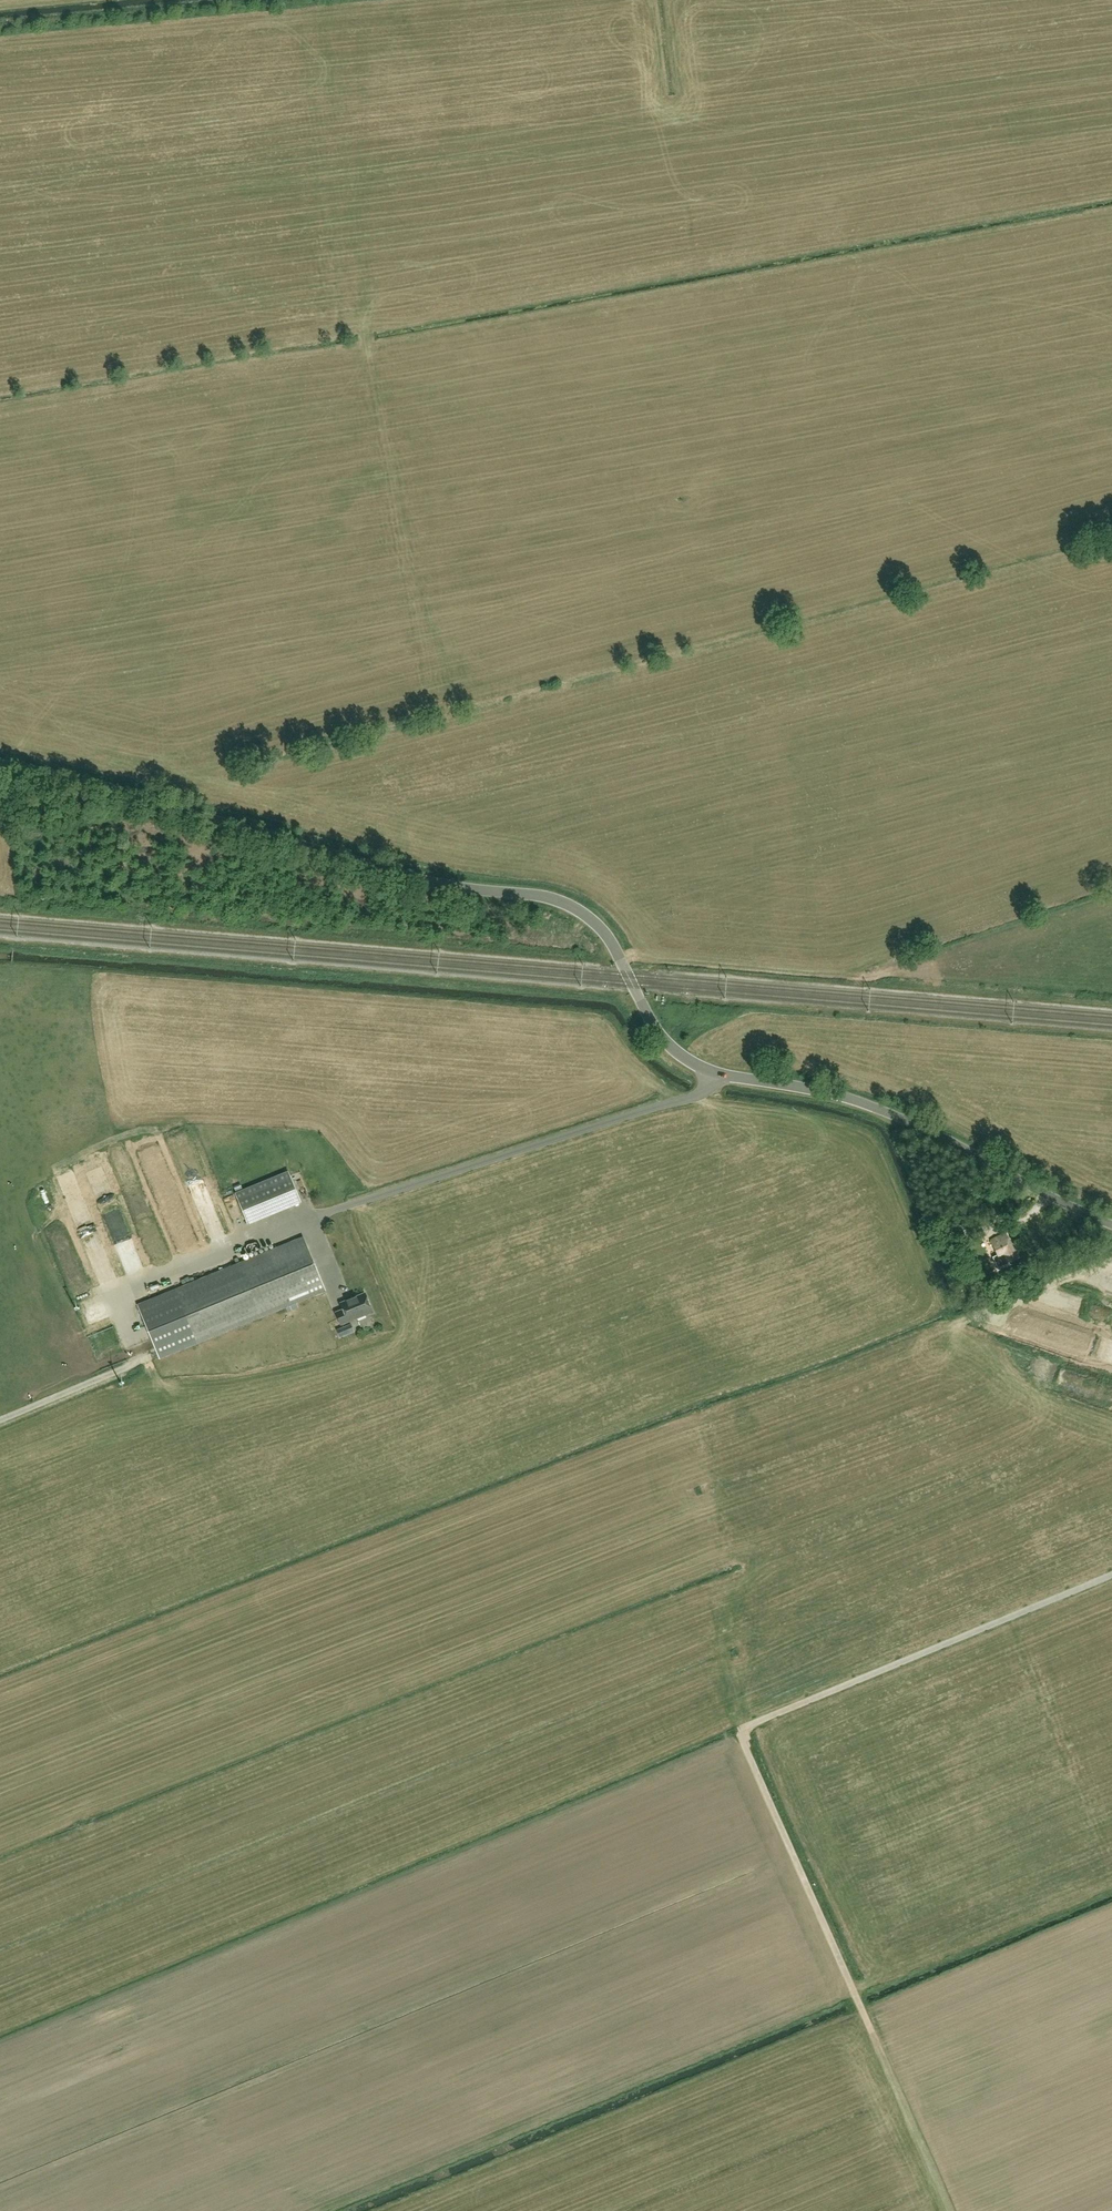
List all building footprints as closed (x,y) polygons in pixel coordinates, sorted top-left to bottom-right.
[(288,1172),(236,1193),(249,1224),(301,1203),(288,1172)] [(206,1191),(193,1196),(209,1239),(222,1234),(206,1191)] [(162,1207),(173,1234),(184,1230),(179,1218),(183,1216),(174,1196),(166,1199),(168,1204),(162,1207)] [(226,1207),(235,1205),(233,1198),(224,1200),(226,1207)] [(990,1240),(997,1255),(992,1258),(998,1269),(1008,1264),(1007,1262),(1018,1257),(1006,1232),(990,1240)] [(303,1238),(175,1290),(138,1305),(160,1358),(325,1291),(303,1238)] [(944,1248),(947,1255),(954,1253),(951,1246),(944,1248)] [(365,1294),(341,1303),(348,1322),(373,1312),(365,1294)]
